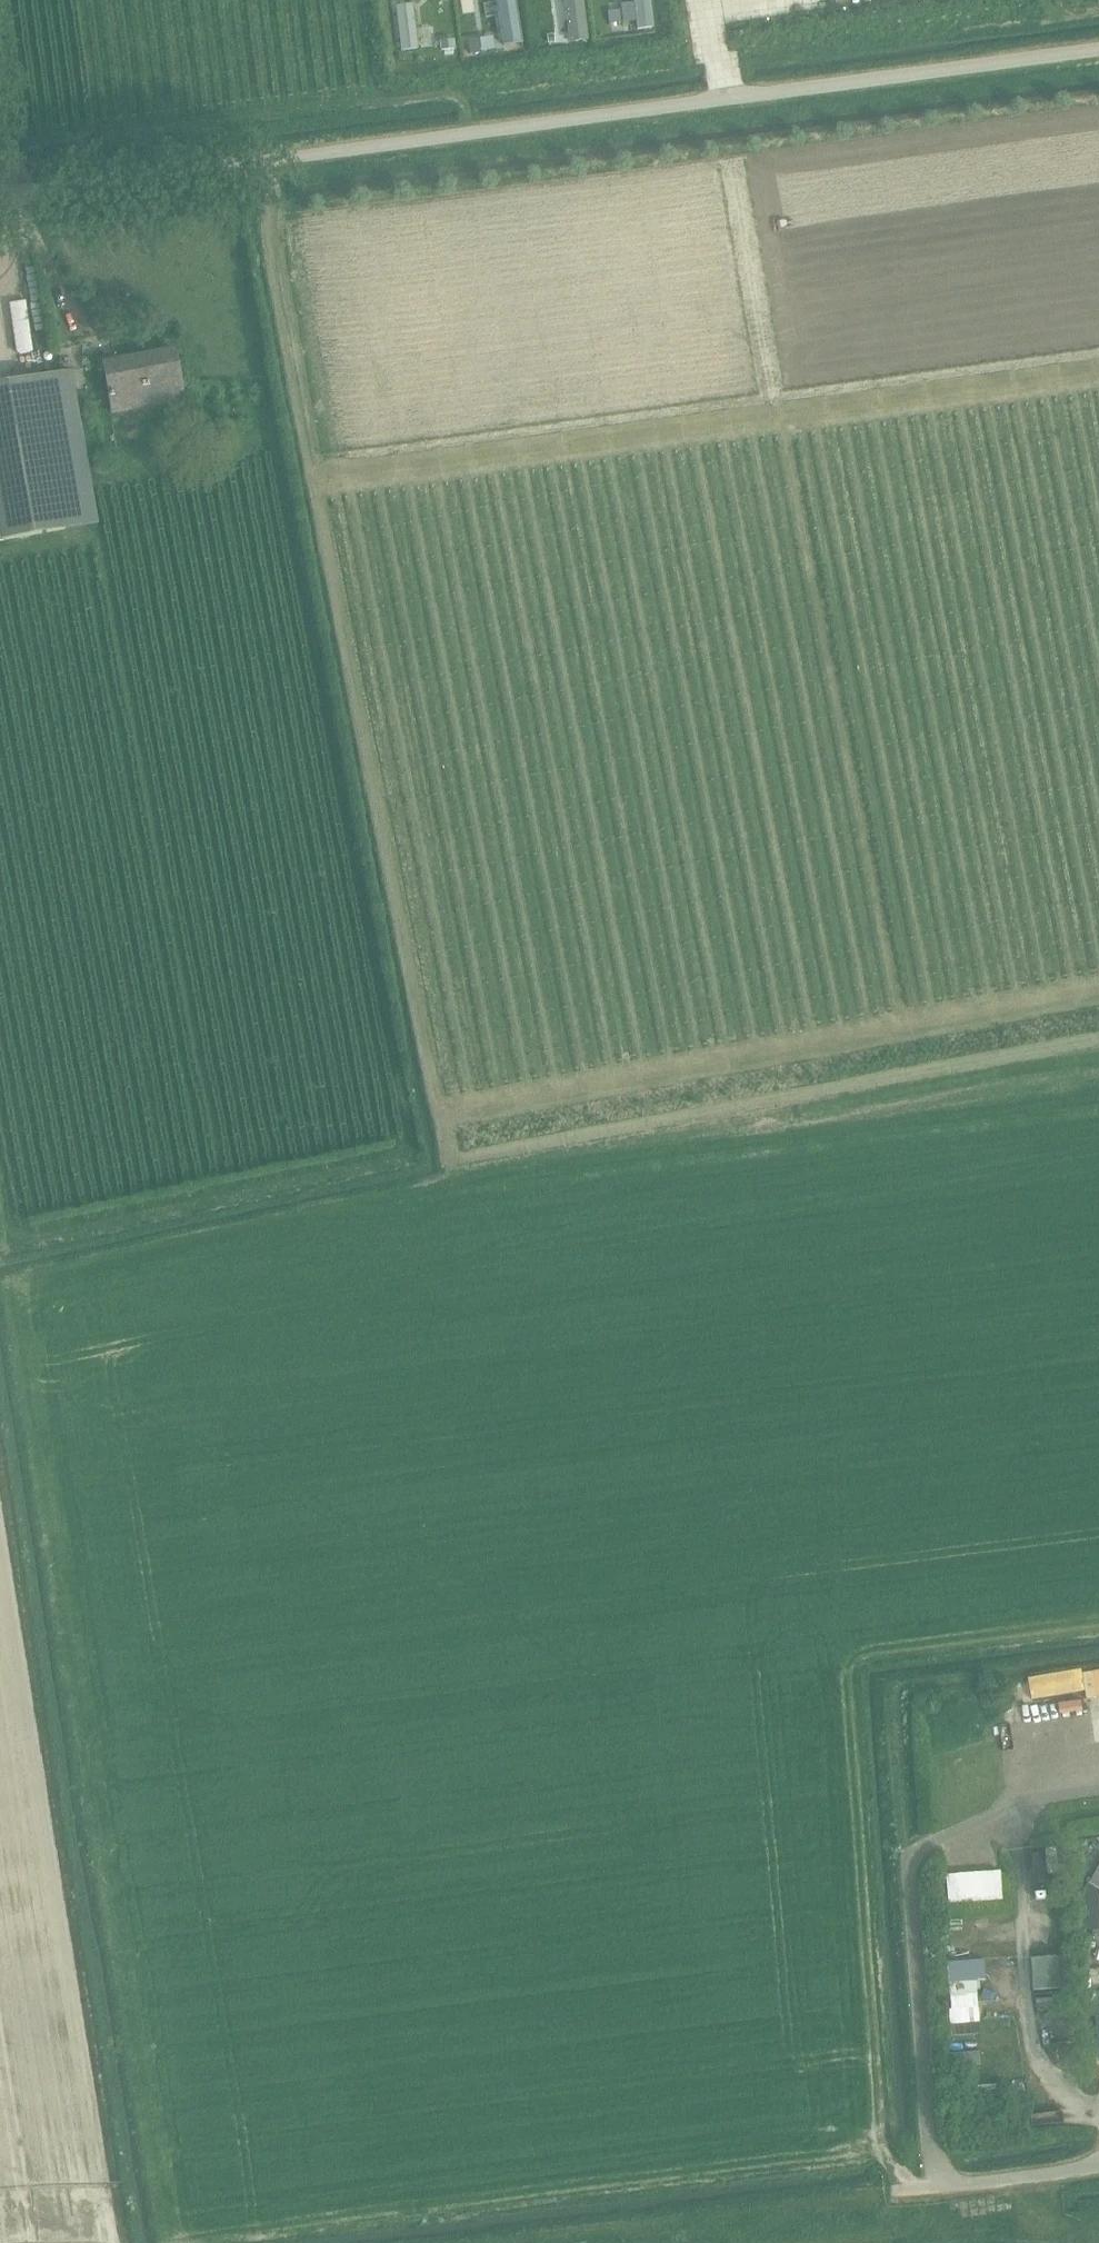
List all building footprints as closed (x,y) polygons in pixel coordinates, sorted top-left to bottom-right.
[(618,18),(606,20),(607,33),(619,32),(618,18)] [(453,39),(440,41),(441,49),(454,47),(453,39)] [(104,362),(113,412),(183,398),(173,349),(104,362)] [(98,523),(87,464),(71,370),(0,382),(0,540),(98,523)] [(1079,1703),(1058,1707),(1060,1717),(1080,1714),(1079,1703)] [(1090,1884),(1098,1890),(1098,1870),(1090,1884)] [(997,1871),(944,1875),(946,1904),(999,1900),(997,1871)] [(1061,1956),(1032,1958),(1034,1990),(1063,1989),(1061,1956)] [(1066,2017),(1048,2020),(1051,2035),(1068,2032),(1066,2017)]
